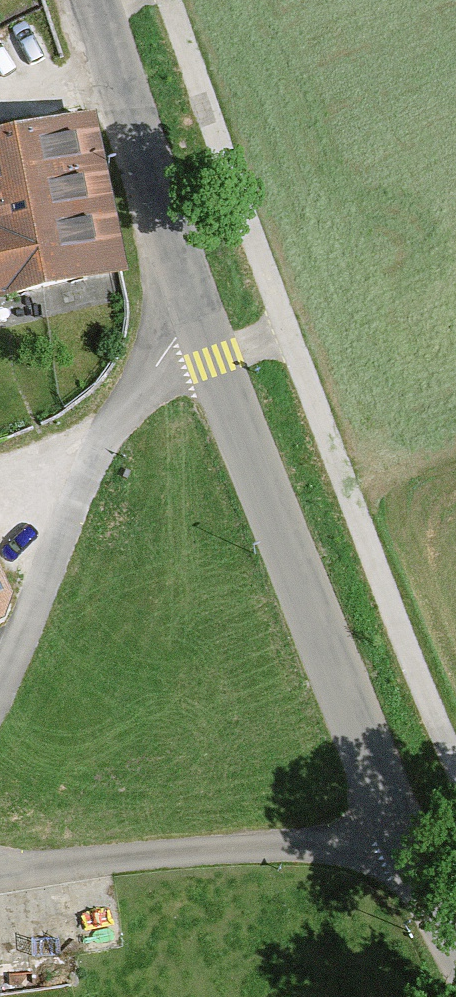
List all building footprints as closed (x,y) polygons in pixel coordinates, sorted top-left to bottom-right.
[(120,298),(77,107),(0,124),(0,325),(120,298)] [(11,609),(0,588),(0,614),(11,609)]
